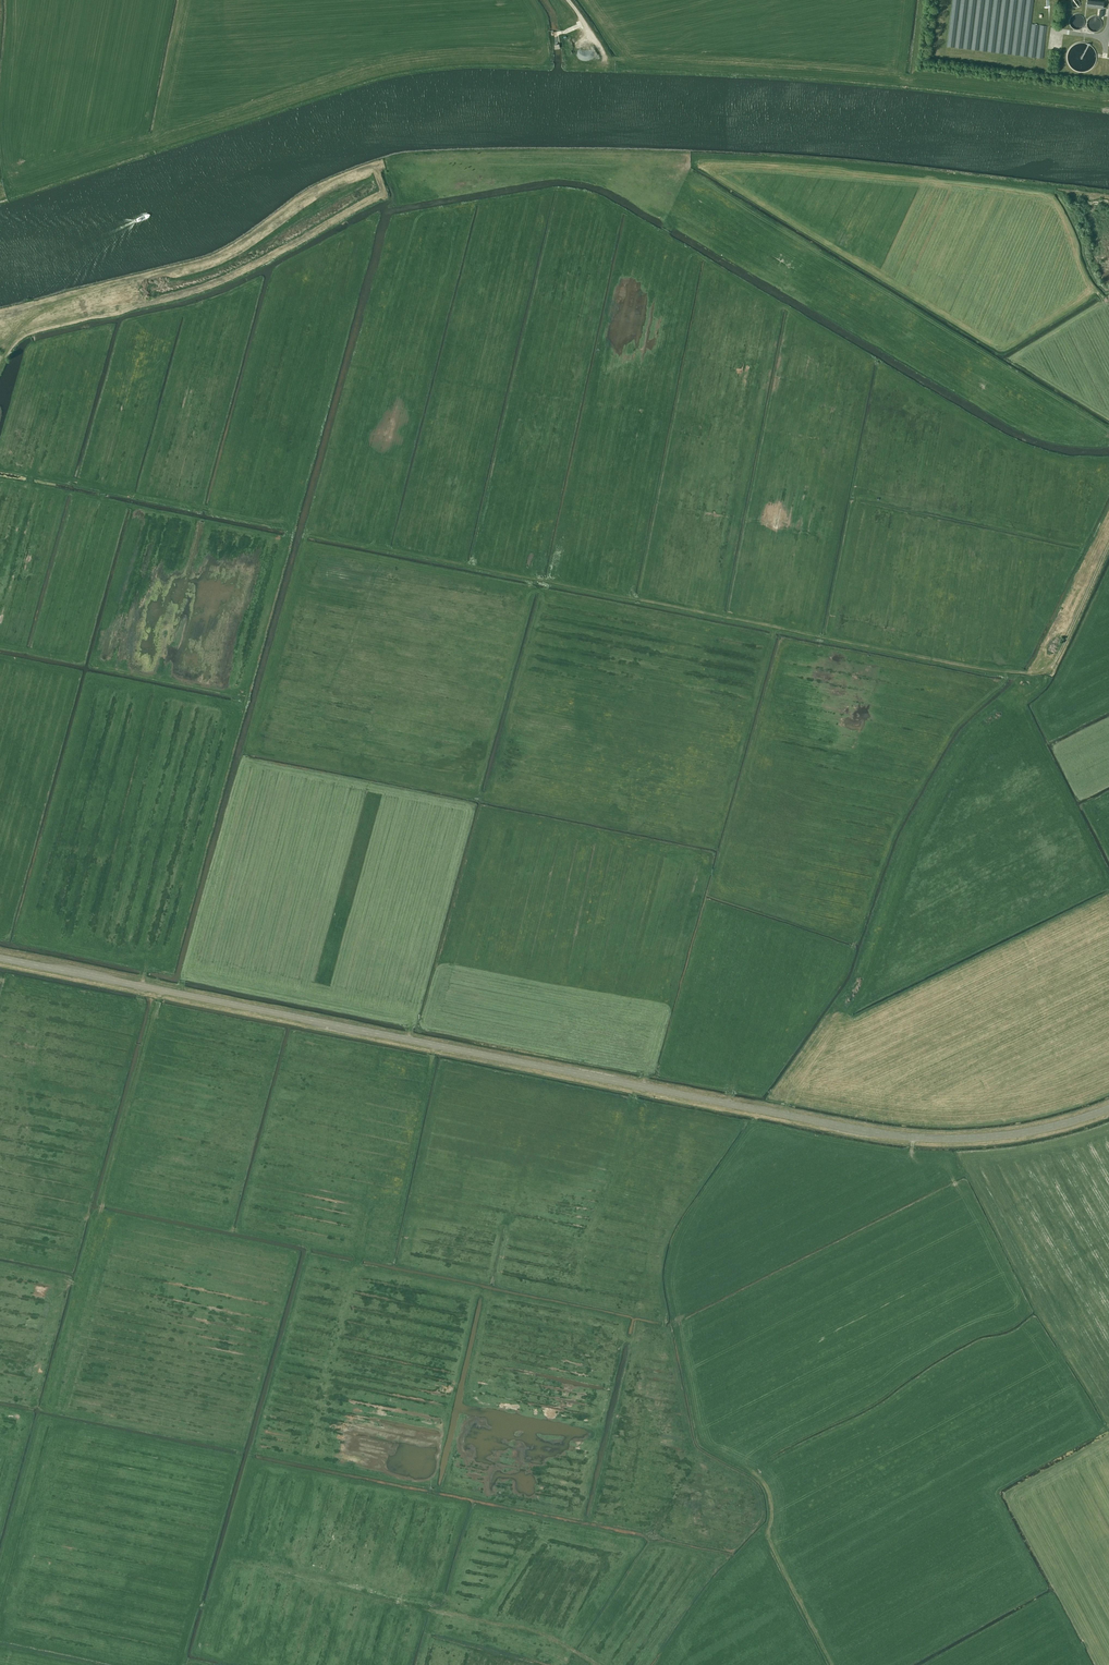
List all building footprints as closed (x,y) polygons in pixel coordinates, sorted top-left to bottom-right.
[(1091,0),(1087,0),(1087,6),(1103,8),(1104,2),(1091,0)]
